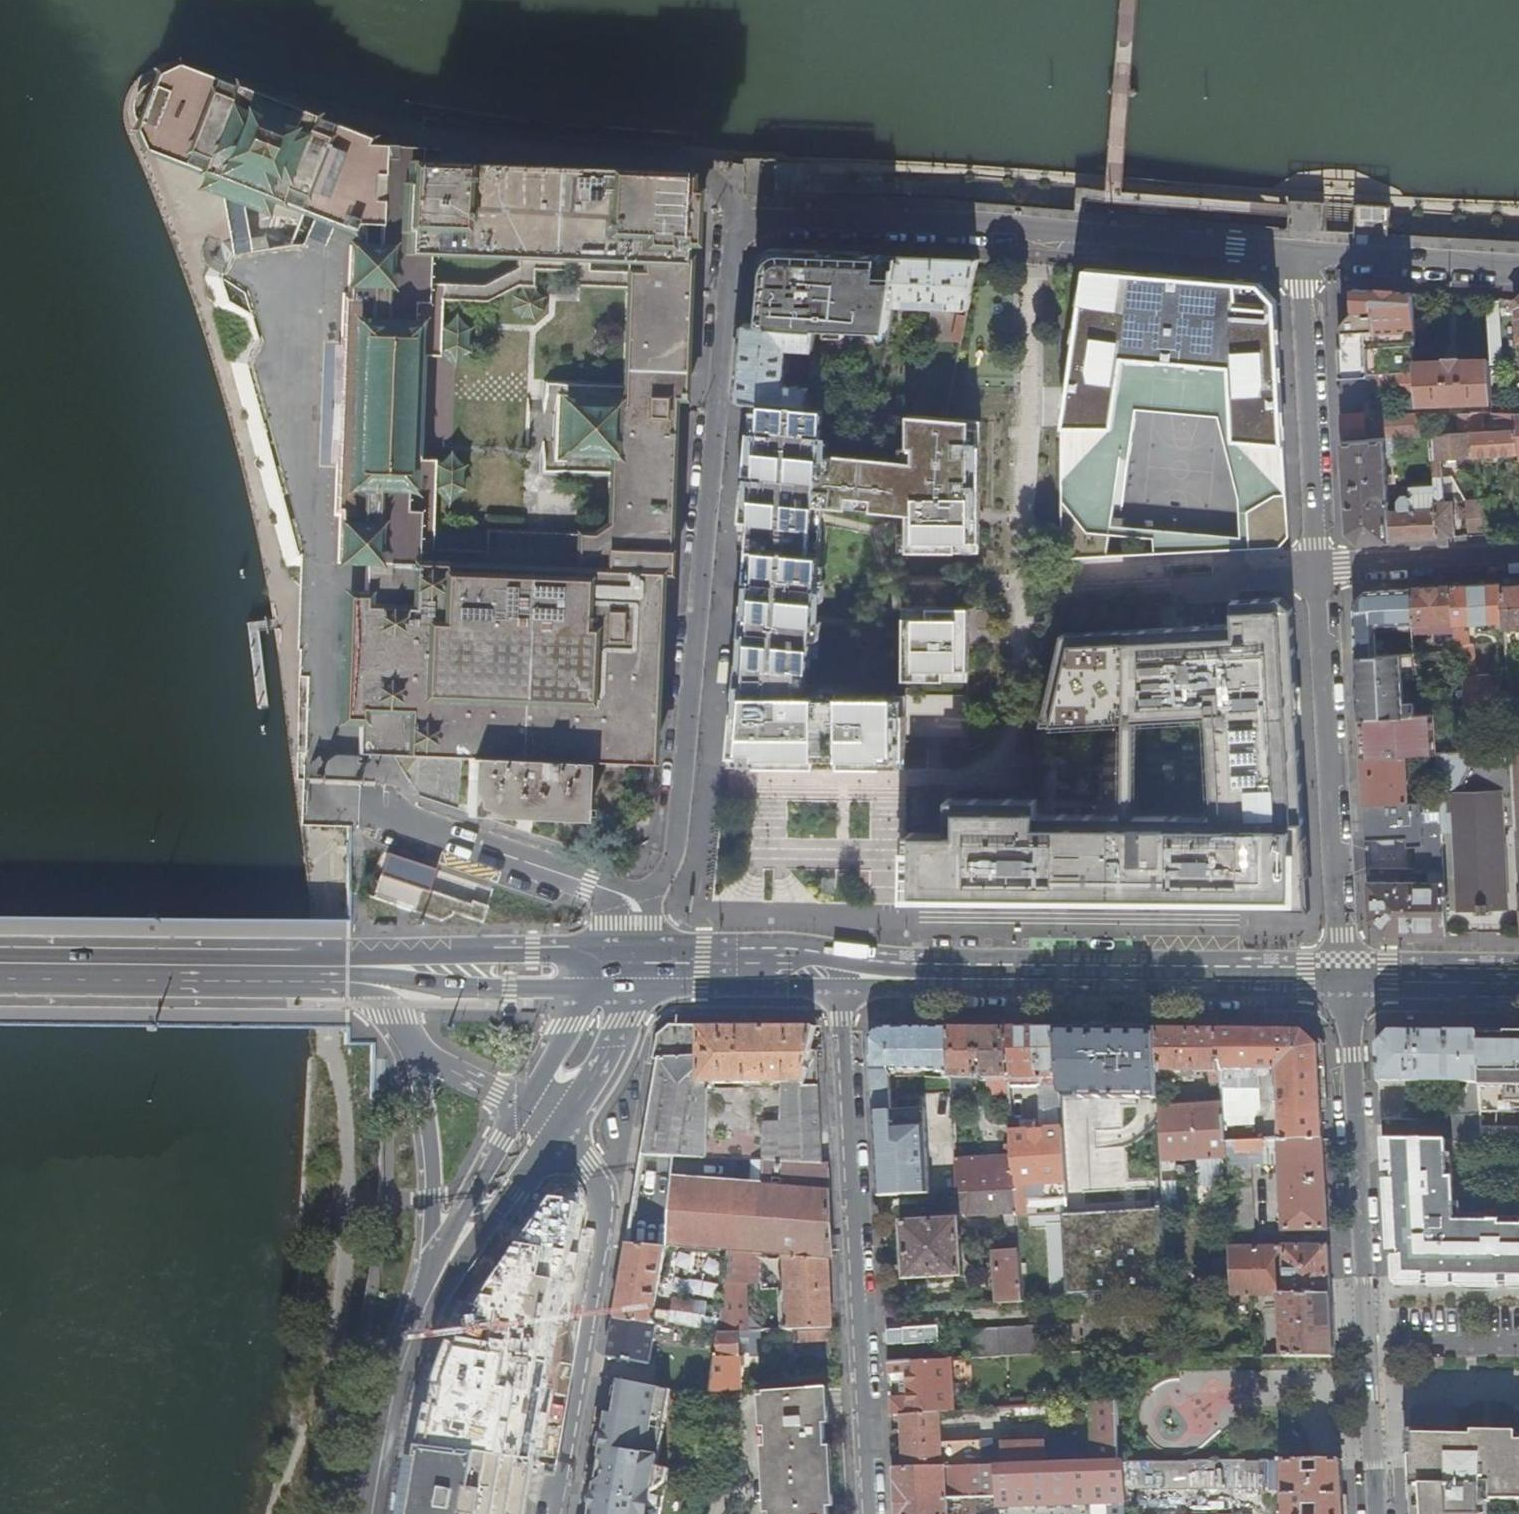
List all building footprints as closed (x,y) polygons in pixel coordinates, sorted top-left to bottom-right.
[(418,150),(362,147),(365,141),(193,75),(172,67),(152,76),(137,116),(131,133),(139,153),(161,161),(207,179),(204,187),(260,210),(264,200),(351,234),(355,226),(361,227),(362,206),(364,197),(367,192),(373,188),(379,185),(406,186),(673,194),(673,179),(418,170),(418,150)] [(679,245),(682,194),(676,194),(673,194),(406,186),(379,185),(373,188),(367,192),(364,197),(362,206),(361,227),(363,227),(350,564),(365,565),(363,599),(361,644),(357,644),(356,676),(360,676),(359,721),(358,755),(392,756),(416,242),(673,249),(673,245),(679,245)] [(232,249),(271,246),(269,211),(230,213),(232,249)] [(672,260),(673,249),(416,242),(392,756),(469,759),(583,763),(648,766),(655,575),(665,576),(667,529),(672,401),(682,401),(686,261),(672,260)] [(338,563),(350,564),(362,249),(349,249),(347,297),(342,297),(334,515),(340,515),(338,563)] [(817,328),(827,254),(795,253),(776,252),(776,257),(773,257),(769,261),(768,263),(767,263),(760,326),(817,331),(817,328)] [(894,306),(902,256),(827,254),(817,328),(890,329),(894,306)] [(967,311),(975,271),(978,259),(943,258),(902,256),(894,306),(913,307),(913,304),(949,306),(949,309),(967,311)] [(1290,537),(1278,301),(1261,283),(1085,269),(1063,427),(1063,558),(1280,548),(1290,537)] [(1417,372),(1417,364),(1413,293),(1384,291),(1352,289),(1354,312),(1343,323),(1344,347),(1340,347),(1341,377),(1369,375),(1366,346),(1384,345),(1386,374),(1417,372)] [(1505,366),(1502,299),(1487,298),(1490,360),(1490,367),(1505,366)] [(950,339),(960,341),(965,316),(955,314),(950,339)] [(814,349),(817,331),(760,326),(745,324),(741,367),(738,399),(753,400),(806,405),(808,387),(783,385),(784,372),(789,372),(789,359),(786,358),(787,346),(814,349)] [(1490,367),(1490,360),(1417,364),(1417,372),(1417,374),(1418,391),(1419,398),(1419,404),(1459,402),(1459,406),(1465,406),(1465,402),(1492,400),(1490,367)] [(1419,404),(1419,398),(1411,398),(1411,414),(1366,415),(1365,393),(1378,393),(1418,391),(1417,374),(1377,377),(1377,375),(1369,375),(1341,377),(1343,399),(1345,431),(1345,440),(1401,437),(1421,435),(1419,404)] [(980,552),(982,420),(806,405),(753,400),(739,550),(748,551),(730,764),(906,768),(907,697),(801,695),(802,654),(816,506),(908,507),(907,551),(980,552)] [(1472,432),(1473,456),(1518,453),(1517,413),(1493,414),(1494,431),(1484,432),(1483,413),(1471,414),(1472,432)] [(1441,434),(1472,432),(1471,414),(1460,414),(1460,428),(1441,429),(1441,434)] [(1441,434),(1432,435),(1434,477),(1443,476),(1442,458),(1473,456),(1472,432),(1441,434)] [(1401,437),(1345,440),(1348,491),(1351,531),(1361,542),(1391,540),(1390,511),(1387,458),(1401,458),(1401,456),(1401,437)] [(1435,487),(1438,537),(1455,536),(1456,536),(1454,501),(1445,501),(1443,476),(1434,477),(1435,487)] [(1390,511),(1391,540),(1419,538),(1438,537),(1435,487),(1417,488),(1417,496),(1402,496),(1390,511)] [(1480,502),(1484,530),(1497,529),(1496,498),(1479,500),(1480,502)] [(1465,502),(1469,535),(1479,535),(1485,534),(1484,530),(1480,502),(1465,502)] [(1504,584),(1505,621),(1506,627),(1518,626),(1518,583),(1504,584)] [(1455,621),(1455,624),(1466,623),(1505,621),(1504,584),(1483,586),(1453,587),(1455,621)] [(1437,588),(1412,590),(1414,626),(1432,624),(1431,622),(1455,621),(1453,587),(1437,588)] [(1356,634),(1357,658),(1414,655),(1415,655),(1414,626),(1412,590),(1395,591),(1366,593),(1354,604),(1356,634)] [(1235,625),(1064,634),(1042,725),(1126,726),(1130,814),(1038,813),(1038,799),(948,798),(947,832),(905,832),(904,902),(1125,904),(1311,906),(1295,607),(1283,597),(1234,600),(1235,625)] [(348,599),(344,720),(359,721),(360,676),(356,676),(357,644),(361,644),(363,599),(348,599)] [(904,684),(969,684),(969,653),(969,617),(905,616),(904,684)] [(1466,623),(1455,624),(1455,632),(1466,632),(1466,623)] [(1466,632),(1455,632),(1458,677),(1463,677),(1475,676),(1474,645),(1469,645),(1469,632),(1466,632)] [(1357,658),(1360,719),(1447,713),(1447,703),(1416,705),(1416,702),(1406,702),(1405,680),(1415,680),(1414,655),(1357,658)] [(1493,667),(1493,675),(1498,675),(1508,674),(1508,667),(1493,667)] [(1464,712),(1499,710),(1498,675),(1493,675),(1475,676),(1463,677),(1464,712)] [(1434,714),(1360,719),(1362,742),(1362,759),(1407,756),(1437,754),(1434,714)] [(1448,793),(1460,792),(1477,751),(1438,754),(1440,793),(1448,793)] [(1364,786),(1365,805),(1405,803),(1421,802),(1420,782),(1408,782),(1407,756),(1362,759),(1364,786)] [(583,763),(469,759),(468,811),(582,816),(583,763)] [(1460,792),(1448,793),(1449,812),(1453,812),(1458,894),(1445,895),(1446,911),(1475,910),(1475,915),(1493,915),(1493,910),(1508,909),(1505,845),(1509,844),(1509,834),(1505,834),(1503,810),(1508,809),(1507,789),(1460,792)] [(1417,869),(1429,869),(1444,869),(1441,822),(1406,824),(1405,803),(1365,805),(1367,841),(1416,837),(1417,869)] [(480,921),(484,909),(421,889),(428,866),(381,852),(368,896),(438,917),(449,911),(480,921)] [(1420,933),(1447,933),(1446,911),(1445,895),(1444,869),(1429,869),(1429,882),(1368,883),(1369,898),(1370,919),(1386,933),(1420,933)] [(644,1157),(763,1162),(792,1163),(823,1165),(817,1053),(811,1054),(816,1028),(744,1028),(672,1027),(659,1037),(655,1060),(661,1061),(644,1157)] [(875,1135),(879,1198),(930,1195),(925,1111),(891,1112),(890,1073),(937,1071),(937,1074),(951,1074),(949,1030),(915,1029),(880,1029),(869,1040),(875,1135)] [(979,1030),(949,1030),(951,1074),(952,1095),(973,1095),(973,1080),(987,1081),(987,1096),(1008,1096),(1004,1030),(979,1030)] [(1034,1030),(1004,1030),(1008,1096),(1010,1125),(1015,1190),(1016,1215),(1035,1215),(1068,1213),(1056,1030),(1034,1030)] [(1077,1031),(1064,1030),(1071,1162),(1079,1161),(1077,1120),(1084,1120),(1083,1089),(1084,1089),(1084,1081),(1076,1081),(1075,1043),(1078,1043),(1077,1031)] [(1188,1031),(1155,1031),(1158,1082),(1159,1097),(1167,1097),(1166,1079),(1184,1080),(1184,1074),(1209,1074),(1210,1086),(1222,1086),(1219,1032),(1188,1031)] [(1222,1086),(1222,1090),(1259,1090),(1259,1079),(1264,1079),(1265,1073),(1276,1073),(1276,1078),(1272,1078),(1270,1080),(1272,1105),(1278,1105),(1279,1141),(1279,1142),(1323,1140),(1318,1047),(1302,1032),(1266,1032),(1219,1032),(1222,1086)] [(1482,1113),(1476,1033),(1443,1033),(1391,1032),(1378,1047),(1380,1084),(1380,1097),(1382,1121),(1427,1122),(1428,1089),(1415,1089),(1415,1083),(1447,1083),(1447,1085),(1454,1114),(1455,1114),(1453,1142),(1483,1142),(1482,1113)] [(1476,1033),(1482,1113),(1518,1114),(1518,1033),(1476,1033)] [(1138,1216),(1166,1215),(1166,1213),(1165,1195),(1163,1163),(1159,1109),(1159,1097),(1158,1082),(1130,1083),(1131,1087),(1125,1087),(1124,1074),(1108,1075),(1108,1088),(1084,1089),(1083,1089),(1084,1120),(1077,1120),(1079,1161),(1081,1186),(1085,1186),(1087,1218),(1113,1217),(1114,1210),(1138,1209),(1138,1216)] [(1233,1102),(1222,1103),(1223,1106),(1224,1143),(1251,1142),(1251,1127),(1234,1127),(1233,1102)] [(1223,1106),(1159,1109),(1163,1163),(1199,1162),(1200,1182),(1203,1188),(1210,1187),(1213,1181),(1213,1176),(1226,1175),(1224,1143),(1223,1106)] [(956,1160),(958,1193),(1015,1190),(1010,1125),(997,1125),(998,1147),(1004,1147),(1004,1157),(956,1160)] [(1226,1175),(1229,1239),(1250,1239),(1247,1167),(1280,1166),(1280,1171),(1275,1171),(1275,1178),(1280,1178),(1283,1233),(1328,1232),(1326,1186),(1323,1140),(1279,1142),(1279,1141),(1251,1142),(1224,1143),(1226,1175)] [(1397,1284),(1518,1285),(1518,1222),(1454,1222),(1451,1142),(1389,1141),(1397,1284)] [(763,1162),(762,1184),(831,1189),(829,1166),(823,1165),(792,1163),(763,1162)] [(668,1248),(729,1253),(750,1254),(754,1254),(830,1259),(834,1260),(831,1189),(762,1184),(675,1177),(668,1248)] [(958,1193),(957,1194),(958,1209),(968,1216),(1005,1213),(1005,1233),(1017,1233),(1016,1215),(1015,1190),(958,1193)] [(1165,1195),(1166,1213),(1194,1212),(1193,1194),(1165,1195)] [(1017,1233),(1018,1241),(1037,1240),(1035,1215),(1016,1215),(1017,1233)] [(959,1222),(903,1225),(906,1280),(962,1277),(959,1222)] [(1018,1241),(1019,1253),(1020,1276),(1039,1274),(1037,1240),(1018,1241)] [(665,1248),(628,1246),(621,1286),(616,1320),(657,1326),(687,1330),(719,1334),(721,1320),(654,1311),(665,1248)] [(1232,1283),(1232,1294),(1281,1295),(1284,1358),(1335,1358),(1334,1331),(1330,1269),(1329,1248),(1230,1248),(1230,1261),(1232,1283)] [(719,1334),(740,1333),(749,1332),(748,1285),(750,1285),(750,1254),(729,1253),(721,1320),(719,1334)] [(996,1255),(999,1303),(1022,1302),(1020,1276),(1019,1253),(996,1255)] [(762,1270),(765,1332),(795,1330),(831,1328),(832,1328),(831,1294),(830,1259),(754,1254),(754,1261),(762,1262),(762,1270)] [(541,1262),(512,1256),(492,1287),(474,1322),(456,1359),(447,1382),(438,1411),(434,1431),(430,1449),(530,1460),(550,1346),(560,1291),(558,1291),(557,1292),(537,1289),(541,1262)] [(1230,1261),(1215,1262),(1217,1284),(1232,1283),(1230,1261)] [(1020,1276),(1022,1302),(1041,1301),(1039,1274),(1020,1276)] [(678,1276),(676,1297),(715,1301),(717,1280),(678,1276)] [(1217,1284),(1217,1295),(1232,1296),(1232,1294),(1232,1283),(1217,1284)] [(1085,1299),(1086,1352),(1115,1350),(1114,1297),(1085,1299)] [(650,1366),(657,1326),(616,1320),(611,1348),(609,1359),(650,1366)] [(890,1343),(943,1337),(941,1322),(888,1327),(890,1343)] [(969,1333),(970,1358),(1054,1353),(1053,1327),(969,1333)] [(831,1328),(795,1330),(796,1355),(832,1353),(831,1328)] [(679,1392),(711,1398),(713,1386),(699,1383),(704,1352),(717,1354),(719,1334),(687,1330),(679,1392)] [(713,1386),(711,1398),(728,1397),(728,1392),(742,1391),(740,1333),(719,1334),(717,1354),(713,1386)] [(890,1393),(891,1416),(904,1415),(940,1413),(955,1412),(951,1360),(888,1363),(889,1375),(906,1374),(907,1397),(898,1398),(897,1393),(890,1393)] [(604,1441),(661,1451),(671,1391),(615,1381),(604,1441)] [(824,1388),(766,1393),(768,1443),(764,1444),(767,1513),(830,1513),(824,1388)] [(904,1415),(906,1469),(1124,1462),(1126,1404),(1095,1405),(1094,1454),(1076,1441),(1076,1439),(1045,1439),(1045,1444),(1006,1445),(1005,1441),(941,1444),(940,1413),(904,1415)] [(1412,1513),(1480,1513),(1480,1505),(1491,1505),(1491,1502),(1518,1502),(1518,1439),(1408,1436),(1408,1439),(1410,1472),(1412,1513)] [(668,1470),(658,1468),(661,1451),(604,1441),(592,1513),(661,1513),(668,1470)] [(430,1449),(421,1448),(410,1513),(526,1513),(535,1461),(530,1460),(430,1449)] [(1124,1462),(1126,1490),(1260,1489),(1260,1495),(1269,1496),(1270,1490),(1282,1490),(1282,1513),(1343,1513),(1342,1484),(1341,1461),(1124,1462)] [(998,1508),(1010,1507),(1091,1504),(1091,1513),(1128,1513),(1128,1502),(1126,1502),(1126,1490),(1124,1462),(906,1469),(894,1470),(896,1505),(896,1513),(978,1513),(998,1508)] [(1010,1513),(1091,1513),(1091,1504),(1010,1507),(1010,1513)]
